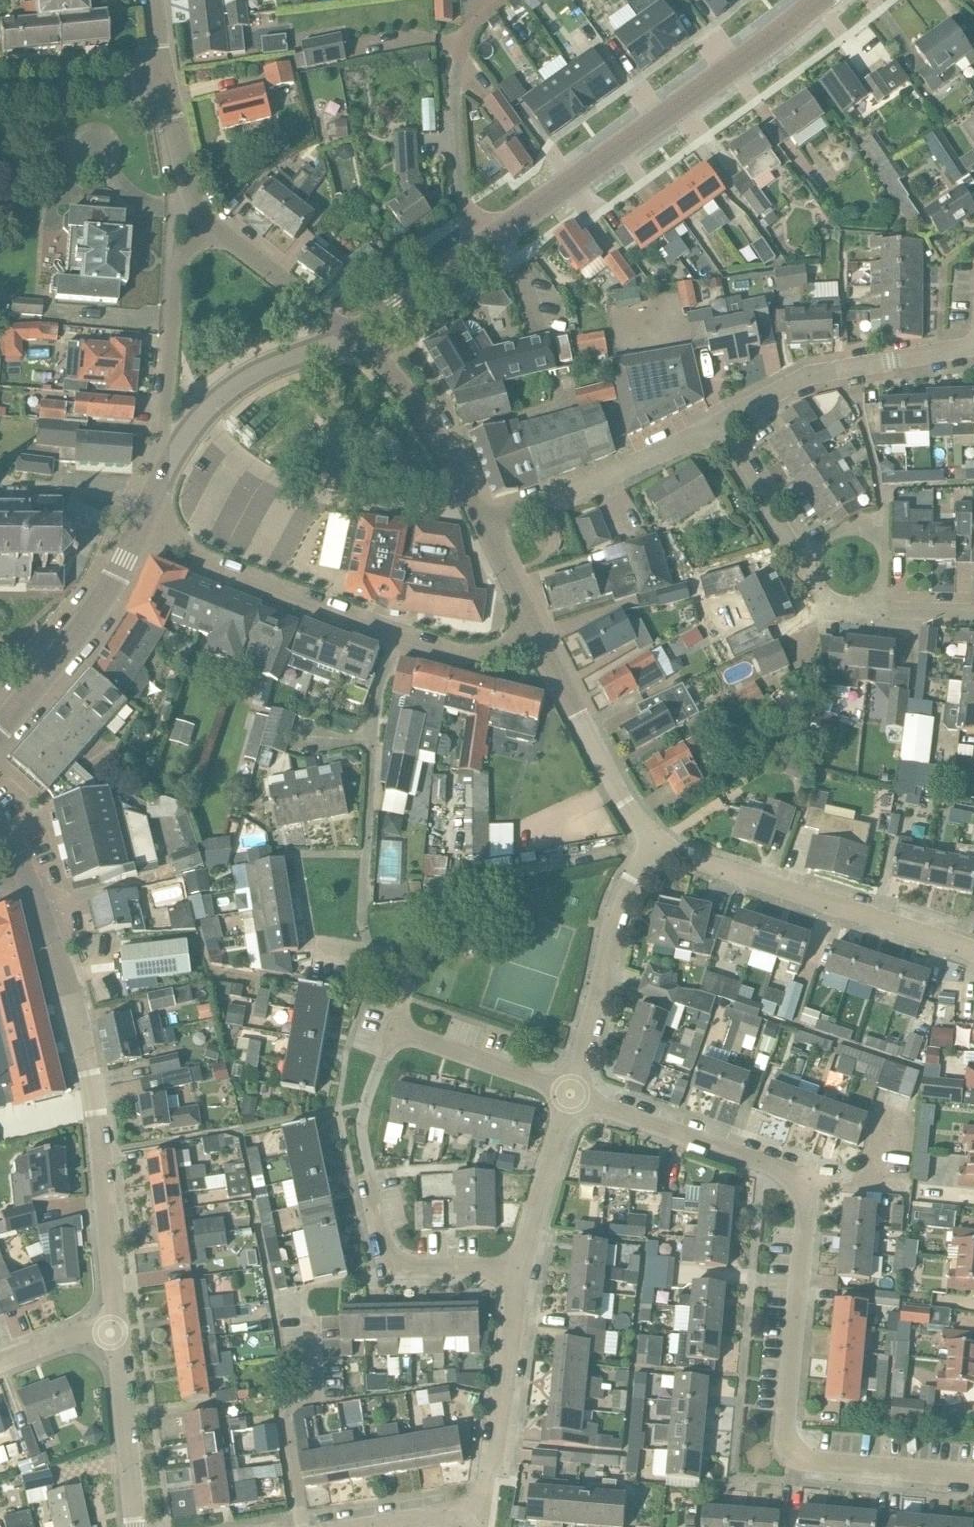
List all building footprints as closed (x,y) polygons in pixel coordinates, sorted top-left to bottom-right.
[(37,19),(0,22),(0,25),(2,54),(71,47),(72,49),(73,49),(73,47),(83,46),(83,48),(85,48),(85,46),(94,45),(94,47),(96,47),(96,45),(109,44),(106,13),(88,14),(87,0),(35,0),(37,19)] [(249,15),(247,4),(223,7),(222,0),(190,0),(192,22),(224,18),(249,15)] [(452,0),(436,0),(437,22),(453,21),(452,0)] [(509,4),(510,4),(514,10),(524,3),(522,0),(514,0),(509,4)] [(717,17),(739,0),(704,0),(717,17)] [(688,38),(662,1),(639,17),(665,54),(688,38)] [(192,22),(197,58),(245,53),(242,27),(250,26),(249,15),(224,18),(192,22)] [(503,21),(498,15),(488,22),(493,28),(503,21)] [(665,54),(639,17),(616,34),(642,71),(665,54)] [(967,58),(972,65),(973,63),(973,33),(964,40),(951,21),(933,34),(956,66),(967,58)] [(292,34),(267,35),(268,53),(293,52),(292,34)] [(956,66),(933,34),(915,47),(929,65),(919,73),(934,92),(961,73),(956,66)] [(347,60),(343,35),(302,42),(304,52),(295,54),(298,68),(347,60)] [(619,88),(592,51),(569,67),(596,104),(619,88)] [(430,54),(417,55),(418,68),(431,66),(430,54)] [(910,80),(896,61),(876,75),(876,74),(865,82),(866,83),(858,88),(844,68),(823,83),(845,114),(866,98),(865,97),(872,92),(879,102),(910,80)] [(295,83),(291,63),(265,68),(270,89),(295,83)] [(569,67),(547,83),(573,120),(595,104),(569,67)] [(573,120),(547,83),(524,100),(550,137),(573,120)] [(272,116),(265,87),(236,95),(216,99),(223,128),(243,124),(272,116)] [(513,131),(522,125),(498,93),(484,102),(509,134),(513,131)] [(818,111),(807,95),(776,117),(787,133),(791,138),(822,116),(818,111)] [(426,129),(438,129),(437,97),(425,97),(426,129)] [(942,115),(938,118),(943,126),(951,121),(948,116),(942,115)] [(349,138),(347,120),(336,121),(337,139),(349,138)] [(965,126),(973,140),(973,120),(965,126)] [(782,166),(757,130),(729,149),(741,166),(753,182),(770,170),(771,173),(782,166)] [(960,161),(939,130),(931,135),(924,140),(939,163),(943,161),(957,183),(969,175),(965,169),(967,168),(962,160),(960,161)] [(513,131),(509,134),(489,147),(484,140),(478,144),(490,162),(493,160),(502,171),(507,168),(508,169),(515,179),(534,166),(525,154),(528,151),(513,131)] [(418,157),(417,133),(397,134),(397,158),(418,157)] [(859,148),(875,172),(894,159),(877,135),(859,148)] [(894,159),(875,172),(887,189),(906,176),(894,159)] [(328,173),(324,160),(311,177),(275,223),(296,240),(308,224),(316,214),(303,205),(328,173)] [(711,216),(720,229),(729,223),(713,200),(724,191),(718,183),(706,166),(705,167),(686,181),(685,181),(703,207),(711,216)] [(253,206),(275,223),(311,177),(302,170),(293,181),(281,172),(273,181),(266,176),(260,183),(257,182),(245,197),(255,205),(253,206)] [(419,180),(418,173),(402,174),(402,186),(407,194),(389,206),(395,215),(406,231),(432,213),(419,194),(425,189),(419,180)] [(683,221),(684,221),(703,207),(685,181),(666,195),(665,196),(683,221)] [(773,207),(758,186),(744,197),(759,218),(773,207)] [(963,187),(926,211),(930,218),(941,235),(973,213),(973,205),(967,194),(963,187)] [(342,192),(334,194),(337,203),(344,201),(342,192)] [(664,235),(670,244),(680,237),(673,228),(683,221),(665,196),(646,210),(645,210),(664,235)] [(96,209),(94,210),(92,209),(91,208),(87,212),(70,210),(69,212),(64,217),(63,229),(70,236),(67,272),(80,273),(79,282),(58,280),(57,298),(96,301),(116,303),(118,285),(126,286),(127,265),(128,265),(129,254),(128,254),(130,233),(122,233),(123,215),(107,214),(108,211),(99,209),(97,208),(96,209)] [(645,210),(626,224),(625,224),(624,225),(625,226),(635,241),(636,241),(643,250),(664,235),(645,210)] [(711,216),(700,224),(709,237),(720,230),(720,229),(711,216)] [(582,234),(573,222),(555,235),(563,245),(561,247),(560,251),(565,259),(570,259),(572,258),(574,260),(582,271),(604,255),(586,232),(582,234)] [(615,233),(626,247),(635,241),(625,226),(615,233)] [(348,258),(318,236),(298,263),(329,286),(348,260),(358,274),(380,259),(369,244),(348,258)] [(680,258),(689,251),(680,237),(670,244),(680,258)] [(772,238),(758,242),(766,265),(780,260),(772,238)] [(883,249),(883,262),(923,262),(923,241),(884,241),(884,238),(872,238),(872,249),(883,249)] [(669,266),(680,258),(670,244),(660,252),(669,266)] [(637,278),(618,251),(604,261),(623,287),(637,278)] [(848,262),(848,270),(858,270),(858,262),(848,262)] [(882,286),(923,286),(923,262),(883,262),(872,262),(872,273),(882,273),(882,286)] [(808,285),(806,267),(784,269),(776,270),(778,291),(808,288),(808,285)] [(722,287),(721,278),(711,281),(713,289),(722,287)] [(695,280),(681,283),(686,307),(700,304),(695,280)] [(815,296),(842,297),(842,283),(816,282),(815,296)] [(882,310),(922,310),(923,286),(882,286),(872,286),(872,297),(882,297),(882,310)] [(642,305),(639,288),(615,291),(618,309),(642,305)] [(43,301),(13,298),(12,312),(42,315),(43,301)] [(730,319),(739,363),(751,360),(748,349),(761,346),(757,328),(771,325),(767,306),(766,298),(743,303),(745,316),(730,319)] [(809,300),(811,345),(833,343),(832,329),(841,329),(841,306),(840,306),(840,299),(809,300)] [(789,346),(811,345),(809,300),(809,309),(787,310),(788,326),(789,346)] [(712,309),(689,314),(690,322),(694,342),(692,346),(693,346),(694,351),(710,347),(712,356),(725,354),(727,365),(739,363),(730,319),(715,323),(712,309)] [(922,310),(882,310),(872,310),(872,321),(882,321),(882,338),(922,338),(922,310)] [(856,322),(868,322),(868,312),(856,312),(849,312),(849,322),(856,322)] [(456,392),(456,394),(501,383),(557,369),(549,335),(494,349),(484,332),(483,333),(480,328),(479,327),(478,325),(477,325),(475,323),(474,323),(471,322),(469,322),(467,322),(465,323),(463,324),(462,322),(425,344),(454,393),(456,392)] [(36,324),(3,325),(5,358),(22,357),(21,341),(37,340),(36,324)] [(609,354),(605,332),(577,336),(581,359),(609,354)] [(138,346),(118,344),(110,343),(110,347),(80,344),(77,381),(65,380),(64,391),(85,393),(85,389),(134,394),(136,376),(138,376),(140,364),(137,363),(138,346)] [(611,360),(615,373),(634,433),(705,400),(694,351),(693,346),(692,346),(611,360)] [(609,354),(581,359),(582,366),(596,363),(610,361),(609,354)] [(954,437),(973,436),(973,391),(952,392),(954,437)] [(928,393),(928,399),(929,400),(930,425),(953,425),(954,437),(952,392),(928,393)] [(39,419),(76,422),(87,423),(87,419),(131,422),(133,402),(113,400),(75,396),(74,404),(41,401),(39,419)] [(490,402),(460,414),(481,470),(480,470),(489,494),(519,483),(519,481),(574,460),(562,428),(559,429),(548,400),(530,407),(536,421),(536,423),(495,439),(493,436),(515,427),(504,398),(491,403),(490,402)] [(904,400),(906,446),(907,446),(906,433),(930,433),(930,425),(929,400),(928,399),(904,400)] [(875,447),(906,446),(904,400),(880,401),(880,413),(867,413),(868,420),(871,435),(875,447)] [(781,458),(815,436),(808,425),(817,420),(805,401),(782,417),(789,428),(770,440),(781,458)] [(75,463),(76,422),(39,419),(36,446),(60,448),(59,462),(75,463)] [(827,429),(832,438),(849,428),(844,420),(827,429)] [(87,423),(76,422),(75,463),(127,466),(129,440),(85,437),(87,423)] [(815,436),(781,458),(794,478),(828,456),(821,445),(830,439),(824,430),(815,436)] [(828,456),(794,478),(807,498),(841,477),(834,465),(857,451),(851,442),(828,456)] [(54,459),(17,454),(16,459),(16,466),(15,472),(52,477),(54,459)] [(966,463),(966,470),(955,470),(955,479),(973,479),(973,462),(966,463)] [(713,498),(693,466),(648,494),(658,511),(665,521),(679,512),(682,517),(696,509),(713,498)] [(932,471),(932,480),(944,480),(944,470),(932,471)] [(850,471),(841,477),(807,498),(822,522),(831,516),(838,526),(862,510),(847,486),(856,480),(851,472),(850,471)] [(907,481),(932,480),(932,471),(907,472),(907,481)] [(907,481),(907,472),(883,473),(883,474),(883,482),(907,481)] [(27,488),(14,488),(14,500),(12,500),(0,500),(0,586),(11,586),(15,586),(15,582),(26,583),(26,587),(27,587),(27,591),(29,591),(29,590),(61,590),(61,591),(63,591),(63,588),(63,571),(63,569),(62,569),(60,564),(70,554),(76,556),(77,553),(71,551),(71,537),(77,535),(75,531),(70,534),(60,524),(62,518),(61,518),(61,517),(60,517),(60,502),(61,502),(61,499),(27,499),(27,488)] [(972,551),(973,511),(973,489),(961,489),(961,499),(957,499),(956,525),(933,525),(933,561),(957,561),(957,551),(972,551)] [(933,561),(933,525),(910,524),(910,503),(894,502),(893,529),(893,557),(904,557),(904,550),(908,550),(908,560),(933,561)] [(612,542),(600,511),(576,520),(589,551),(612,542)] [(331,513),(326,567),(350,569),(355,515),(331,513)] [(411,520),(366,516),(362,519),(347,592),(376,603),(378,597),(391,600),(389,609),(420,613),(420,614),(483,623),(483,622),(487,592),(476,590),(469,559),(466,559),(461,535),(460,532),(460,529),(460,527),(411,520)] [(637,596),(672,586),(657,535),(625,544),(629,557),(546,581),(555,611),(575,605),(601,597),(601,596),(613,592),(615,601),(637,595),(637,596)] [(153,560),(129,613),(164,630),(168,621),(185,627),(191,611),(187,610),(198,583),(197,580),(198,578),(188,574),(153,560)] [(738,568),(699,578),(705,599),(737,590),(747,611),(783,594),(773,572),(773,571),(746,584),(738,568)] [(191,611),(185,627),(210,636),(204,654),(222,661),(238,666),(241,659),(261,608),(262,604),(198,578),(197,580),(198,583),(187,610),(191,611)] [(673,588),(672,586),(637,596),(641,608),(661,605),(662,608),(691,599),(686,584),(673,588)] [(754,627),(725,641),(734,660),(760,647),(761,647),(773,642),(767,629),(794,617),(783,594),(747,611),(754,627)] [(291,654),(287,652),(299,623),(261,608),(241,659),(265,668),(263,675),(279,681),(291,654)] [(613,650),(635,638),(621,611),(599,623),(581,632),(583,635),(581,639),(589,655),(594,656),(595,659),(613,650)] [(126,690),(164,631),(164,630),(129,613),(93,670),(122,696),(126,690)] [(287,665),(313,675),(318,664),(331,630),(306,620),(299,639),(293,654),(293,655),(291,654),(279,681),(280,682),(287,665)] [(929,654),(934,655),(937,629),(923,627),(920,653),(929,654)] [(697,628),(683,636),(690,648),(705,640),(697,628)] [(967,659),(973,660),(973,635),(973,631),(957,629),(955,643),(968,645),(967,659)] [(342,673),(355,639),(331,630),(318,664),(313,675),(338,685),(342,673)] [(868,682),(872,640),(848,638),(847,642),(832,640),(831,653),(822,654),(821,639),(820,639),(822,665),(825,679),(825,686),(859,689),(860,682),(868,682)] [(872,640),(871,651),(868,682),(868,683),(892,686),(897,643),(895,643),(895,639),(884,638),(884,642),(872,640)] [(355,639),(342,673),(352,677),(343,699),(364,707),(376,676),(371,674),(380,648),(355,639)] [(791,667),(780,641),(753,652),(764,678),(791,667)] [(665,676),(651,652),(599,682),(612,704),(639,689),(640,691),(665,676)] [(927,670),(929,654),(920,653),(919,664),(918,669),(927,670)] [(441,734),(441,730),(444,708),(453,672),(420,663),(419,663),(402,659),(393,694),(395,694),(384,751),(382,783),(387,784),(386,791),(411,796),(420,751),(436,755),(441,734)] [(973,684),(973,660),(967,659),(964,683),(973,684)] [(222,661),(218,672),(234,678),(238,666),(222,661)] [(86,678),(70,696),(106,729),(129,704),(122,696),(93,670),(93,671),(92,671),(91,672),(93,673),(88,678),(86,678)] [(471,858),(489,859),(489,773),(482,772),(484,755),(487,755),(489,745),(485,744),(489,714),(491,709),(497,682),(453,671),(453,672),(444,708),(441,730),(447,709),(467,714),(460,769),(459,786),(466,786),(467,855),(471,858)] [(947,705),(961,706),(973,708),(973,684),(964,683),(950,681),(947,705)] [(497,682),(491,709),(493,709),(489,725),(489,727),(507,731),(507,738),(516,740),(517,739),(534,743),(535,738),(546,695),(497,682)] [(806,704),(788,683),(784,685),(771,697),(790,718),(806,704)] [(737,694),(744,707),(763,697),(756,684),(737,694)] [(915,701),(923,701),(925,686),(916,685),(915,701)] [(909,700),(910,692),(891,689),(886,726),(905,729),(909,700)] [(671,690),(637,705),(643,715),(624,726),(637,749),(654,740),(676,727),(689,720),(671,690)] [(106,729),(70,696),(14,759),(13,760),(14,761),(49,791),(50,793),(76,763),(106,729)] [(826,697),(816,709),(831,714),(836,700),(826,697)] [(909,700),(901,762),(920,765),(925,765),(933,703),(923,701),(915,701),(909,700)] [(945,725),(948,729),(958,730),(971,732),(973,733),(973,708),(961,706),(947,705),(945,725)] [(268,720),(292,727),(296,714),(273,708),(270,717),(270,716),(268,720)] [(815,720),(829,725),(832,716),(818,711),(815,720)] [(333,725),(353,731),(359,724),(335,716),(333,725)] [(285,752),(292,727),(268,720),(264,737),(265,738),(262,746),(263,746),(273,749),(285,752)] [(191,727),(176,722),(169,743),(184,748),(191,727)] [(705,747),(698,735),(663,755),(645,765),(658,787),(669,781),(678,796),(695,787),(704,782),(690,756),(705,747)] [(272,753),(273,749),(263,746),(258,764),(270,767),(274,753),(272,753)] [(347,753),(348,760),(353,763),(359,762),(357,752),(347,753)] [(816,767),(791,755),(782,772),(807,784),(816,767)] [(901,762),(896,792),(914,795),(920,765),(901,762)] [(83,794),(95,780),(76,763),(50,793),(56,802),(75,881),(76,883),(101,877),(103,884),(138,875),(137,868),(159,862),(148,818),(138,815),(138,814),(115,807),(114,801),(113,802),(110,789),(82,796),(85,793),(83,794)] [(333,775),(320,778),(328,818),(349,814),(341,775),(344,775),(342,763),(331,765),(333,775)] [(304,822),(328,818),(320,778),(318,767),(307,770),(309,780),(296,782),(304,822)] [(304,822),(296,782),(294,772),(284,774),(286,785),(269,788),(274,808),(277,828),(304,822)] [(489,773),(489,859),(490,859),(514,856),(514,824),(490,825),(489,773)] [(447,776),(435,776),(434,788),(433,804),(446,805),(447,776)] [(810,806),(806,827),(817,829),(812,849),(808,869),(861,880),(865,861),(868,848),(867,848),(869,842),(868,842),(872,825),(855,822),(824,815),(826,806),(829,794),(814,791),(810,806)] [(794,810),(771,802),(765,817),(743,810),(741,818),(734,837),(758,845),(759,842),(769,845),(768,848),(769,849),(775,829),(787,833),(793,814),(794,810)] [(960,819),(961,811),(952,809),(951,817),(960,819)] [(961,811),(960,819),(973,822),(973,814),(961,811)] [(901,816),(892,814),(891,817),(889,830),(888,835),(897,836),(901,816)] [(189,815),(177,819),(180,827),(191,823),(190,821),(189,815)] [(191,823),(180,827),(182,835),(194,831),(191,823)] [(194,831),(182,835),(185,843),(196,839),(194,831)] [(912,849),(914,839),(900,837),(892,879),(919,884),(926,851),(912,849)] [(232,850),(231,838),(204,840),(206,868),(227,866),(232,850)] [(196,839),(185,843),(187,850),(199,847),(196,839)] [(187,850),(172,855),(178,873),(205,864),(199,847),(187,850)] [(284,860),(272,861),(270,848),(248,852),(250,865),(246,866),(250,889),(288,883),(284,860)] [(946,889),(953,856),(926,851),(919,884),(946,889)] [(424,854),(422,877),(446,879),(448,857),(424,854)] [(946,889),(973,895),(973,892),(973,861),(953,856),(946,889)] [(201,892),(198,872),(186,873),(189,893),(201,892)] [(254,911),(292,905),(288,883),(250,889),(254,911)] [(419,899),(421,883),(409,884),(410,899),(419,899)] [(140,901),(137,889),(89,900),(90,903),(94,902),(97,911),(92,912),(96,929),(99,929),(100,933),(115,929),(116,929),(116,931),(132,927),(133,927),(131,916),(137,914),(141,907),(139,901),(140,901)] [(212,894),(190,899),(190,900),(190,903),(191,903),(192,907),(214,903),(212,894)] [(650,944),(676,949),(678,939),(677,939),(683,913),(682,913),(684,902),(660,897),(650,944)] [(684,902),(682,913),(683,913),(677,939),(678,939),(676,949),(712,957),(714,945),(703,943),(710,907),(684,902)] [(197,929),(195,922),(191,903),(190,903),(168,909),(173,930),(197,929)] [(27,944),(18,905),(0,909),(0,951),(27,944)] [(257,934),(295,928),(292,905),(254,911),(242,913),(245,936),(257,934)] [(753,951),(764,920),(739,912),(729,943),(753,951)] [(216,939),(224,937),(218,917),(212,918),(212,917),(201,920),(206,941),(216,939)] [(777,959),(788,927),(764,920),(753,951),(777,959)] [(788,927),(777,959),(790,963),(787,972),(798,975),(801,966),(802,967),(812,935),(788,927)] [(299,951),(295,928),(257,934),(263,969),(292,974),(289,952),(299,951)] [(206,941),(209,951),(218,949),(216,939),(206,941)] [(190,974),(187,942),(122,949),(123,960),(115,961),(116,971),(125,970),(126,981),(190,974)] [(860,951),(836,943),(826,973),(850,980),(860,951)] [(0,951),(0,1087),(8,1086),(13,1106),(44,1099),(64,1094),(27,944),(0,951)] [(874,988),(884,959),(860,951),(850,980),(874,988)] [(907,966),(884,959),(874,988),(898,996),(907,966)] [(671,972),(652,965),(648,977),(646,977),(641,992),(663,1000),(674,1004),(675,1003),(680,988),(670,985),(669,984),(671,972)] [(931,974),(907,966),(898,996),(922,1003),(931,974)] [(789,981),(778,1017),(792,1022),(804,986),(789,981)] [(244,986),(232,984),(231,996),(242,998),(244,986)] [(301,985),(297,1010),(329,1015),(333,990),(334,991),(334,989),(300,984),(300,985),(301,985)] [(725,988),(722,997),(729,1000),(737,1002),(738,997),(740,993),(725,988)] [(260,989),(257,1003),(268,1005),(271,991),(260,989)] [(177,1006),(173,990),(149,996),(153,1012),(177,1006)] [(702,1013),(711,1016),(714,1004),(717,997),(697,990),(691,1009),(702,1013)] [(717,997),(714,1004),(726,1008),(729,1000),(722,997),(717,996),(717,997)] [(737,1002),(736,1004),(734,1009),(734,1010),(745,1014),(758,1018),(760,1012),(760,1011),(762,1005),(744,999),(738,997),(737,1002)] [(973,1018),(973,998),(964,997),(962,1017),(973,1018)] [(670,1015),(674,1004),(663,1000),(659,1012),(670,1015)] [(762,1005),(760,1011),(774,1016),(778,1005),(764,1001),(762,1005)] [(214,1003),(198,1007),(201,1020),(217,1016),(214,1003)] [(268,1005),(257,1003),(255,1018),(266,1019),(268,1005)] [(247,1007),(230,1005),(226,1023),(243,1026),(247,1007)] [(666,1028),(670,1015),(659,1012),(640,1005),(632,1029),(661,1039),(666,1028)] [(732,1052),(745,1014),(734,1010),(727,1007),(724,1017),(733,1020),(724,1049),(732,1052)] [(297,1010),(292,1036),(324,1041),(329,1015),(297,1010)] [(695,1032),(704,1035),(711,1016),(702,1013),(695,1032)] [(104,1043),(120,1040),(163,1030),(159,1016),(132,1022),(130,1014),(99,1021),(104,1043)] [(758,1018),(745,1014),(732,1052),(741,1055),(747,1037),(756,1040),(763,1020),(758,1018)] [(815,1030),(833,1036),(836,1026),(818,1020),(815,1030)] [(779,1027),(768,1023),(764,1034),(767,1035),(767,1037),(765,1036),(760,1050),(771,1054),(776,1040),(775,1039),(779,1027)] [(853,1032),(836,1026),(833,1036),(850,1042),(853,1032)] [(173,1027),(163,1030),(120,1040),(104,1043),(109,1066),(141,1059),(140,1056),(150,1054),(149,1048),(177,1042),(173,1027)] [(927,1047),(927,1049),(941,1050),(941,1048),(952,1049),(954,1030),(933,1028),(931,1048),(927,1047)] [(661,1039),(632,1029),(624,1053),(653,1063),(661,1039)] [(813,1046),(816,1037),(798,1031),(796,1040),(813,1046)] [(689,1049),(698,1052),(704,1035),(695,1032),(689,1049)] [(924,1038),(910,1033),(903,1056),(917,1061),(924,1038)] [(324,1041),(292,1036),(288,1061),(320,1067),(324,1041)] [(863,1046),(880,1051),(883,1042),(866,1036),(863,1046)] [(816,1037),(813,1046),(831,1052),(834,1043),(816,1037)] [(242,1053),(260,1056),(263,1042),(244,1039),(242,1053)] [(900,1048),(883,1042),(880,1051),(897,1057),(900,1048)] [(793,1043),(791,1051),(801,1054),(803,1047),(793,1043)] [(212,1044),(208,1057),(217,1060),(222,1047),(212,1044)] [(838,1066),(857,1072),(863,1053),(840,1045),(836,1055),(841,1056),(838,1066)] [(692,1070),(698,1052),(689,1049),(683,1067),(692,1070)] [(941,1050),(927,1049),(926,1066),(939,1068),(941,1050)] [(258,1071),(260,1056),(242,1053),(241,1060),(247,1061),(246,1069),(258,1071)] [(653,1063),(624,1053),(615,1077),(645,1087),(653,1063)] [(886,1061),(863,1053),(857,1072),(879,1080),(886,1061)] [(162,1074),(182,1070),(179,1054),(150,1060),(154,1076),(162,1074)] [(716,1097),(726,1067),(702,1059),(692,1088),(716,1097)] [(316,1092),(320,1067),(288,1061),(283,1087),(316,1093),(316,1092)] [(877,1087),(888,1091),(897,1065),(886,1061),(879,1080),(877,1087)] [(226,1062),(214,1065),(216,1073),(228,1071),(226,1062)] [(897,1065),(888,1091),(899,1095),(908,1068),(897,1065)] [(751,1076),(726,1067),(716,1097),(740,1105),(751,1076)] [(182,1070),(162,1074),(165,1090),(166,1090),(193,1084),(190,1068),(182,1070)] [(908,1068),(899,1095),(911,1099),(920,1072),(908,1068)] [(965,1081),(924,1078),(922,1098),(952,1101),(951,1102),(963,1104),(965,1081)] [(688,1082),(679,1079),(671,1102),(681,1106),(688,1082)] [(417,1128),(425,1089),(410,1086),(409,1088),(398,1086),(399,1083),(397,1083),(390,1122),(404,1125),(404,1122),(418,1125),(417,1128)] [(763,1113),(787,1121),(797,1092),(773,1083),(763,1113)] [(445,1133),(453,1094),(437,1091),(437,1094),(425,1092),(426,1089),(425,1089),(417,1128),(431,1131),(432,1128),(445,1130),(445,1133)] [(810,1129),(821,1100),(797,1092),(787,1121),(810,1129)] [(472,1139),(473,1139),(480,1099),(465,1096),(464,1099),(453,1097),(454,1094),(453,1094),(445,1133),(459,1136),(460,1133),(473,1136),(472,1139)] [(138,1103),(136,1106),(138,1113),(141,1115),(143,1115),(145,1129),(170,1125),(171,1129),(201,1125),(198,1107),(169,1111),(167,1096),(145,1099),(141,1100),(141,1103),(138,1103)] [(500,1144),(508,1105),(492,1102),(492,1105),(480,1102),(481,1100),(480,1099),(473,1139),(486,1142),(487,1138),(500,1141),(500,1144)] [(834,1138),(844,1108),(821,1100),(810,1129),(834,1138)] [(245,1101),(243,1113),(255,1115),(257,1104),(245,1101)] [(508,1105),(500,1144),(514,1147),(514,1144),(528,1146),(527,1150),(528,1150),(536,1110),(520,1107),(519,1110),(508,1108),(508,1105)] [(844,1108),(834,1138),(858,1146),(868,1116),(844,1108)] [(288,1155),(321,1148),(316,1123),(317,1123),(317,1122),(283,1129),(288,1155)] [(917,1151),(928,1152),(931,1125),(919,1124),(917,1151)] [(970,1157),(973,1157),(973,1127),(964,1126),(962,1143),(971,1144),(970,1157)] [(227,1149),(224,1135),(202,1138),(205,1153),(227,1149)] [(427,1138),(417,1136),(416,1143),(425,1145),(427,1138)] [(247,1149),(250,1163),(261,1161),(258,1146),(247,1149)] [(321,1148),(288,1155),(294,1180),(327,1173),(321,1148)] [(25,1174),(28,1202),(68,1197),(63,1149),(23,1153),(23,1156),(18,1157),(14,1162),(15,1171),(20,1175),(25,1174)] [(928,1152),(917,1151),(914,1180),(929,1181),(931,1155),(928,1155),(928,1152)] [(149,1156),(153,1185),(205,1177),(203,1164),(177,1168),(175,1152),(149,1156)] [(497,1167),(505,1169),(508,1156),(500,1154),(497,1167)] [(606,1188),(609,1157),(583,1155),(581,1186),(606,1188)] [(970,1157),(968,1169),(961,1169),(962,1158),(958,1157),(958,1158),(947,1157),(947,1156),(932,1155),(929,1180),(958,1184),(958,1185),(973,1187),(973,1157),(970,1157)] [(634,1159),(609,1157),(606,1188),(631,1190),(634,1159)] [(634,1159),(631,1190),(657,1193),(660,1162),(634,1159)] [(224,1169),(225,1175),(246,1171),(244,1161),(235,1163),(236,1167),(224,1169)] [(261,1161),(250,1163),(253,1178),(264,1175),(261,1161)] [(480,1162),(480,1170),(494,1170),(494,1162),(480,1162)] [(225,1175),(229,1198),(251,1195),(246,1172),(246,1171),(225,1175)] [(458,1200),(492,1201),(495,1201),(495,1184),(492,1184),(492,1173),(495,1173),(495,1171),(454,1172),(455,1187),(458,1187),(458,1200)] [(332,1199),(327,1173),(294,1180),(299,1206),(332,1199)] [(205,1177),(153,1185),(157,1213),(183,1209),(180,1192),(207,1188),(205,1177)] [(672,1211),(677,1211),(701,1214),(732,1216),(734,1191),(704,1188),(702,1202),(685,1201),(685,1203),(673,1202),(674,1194),(664,1194),(662,1211),(672,1212),(672,1211)] [(258,1200),(261,1214),(272,1212),(269,1198),(258,1200)] [(304,1232),(337,1225),(332,1199),(299,1206),(304,1232)] [(493,1212),(492,1201),(458,1200),(455,1200),(455,1215),(459,1215),(459,1228),(456,1228),(456,1229),(496,1228),(495,1212),(493,1212)] [(844,1227),(875,1230),(877,1204),(846,1201),(844,1227)] [(432,1230),(431,1204),(417,1204),(418,1230),(432,1230)] [(37,1226),(32,1205),(1,1212),(3,1221),(6,1233),(37,1226)] [(905,1207),(894,1206),(892,1231),(902,1232),(905,1207)] [(157,1213),(161,1242),(215,1234),(226,1232),(224,1218),(185,1223),(183,1209),(157,1213)] [(676,1223),(677,1211),(672,1211),(672,1212),(662,1211),(661,1229),(671,1230),(671,1222),(676,1223)] [(931,1227),(932,1213),(913,1211),(911,1225),(931,1227)] [(272,1212),(261,1214),(264,1229),(275,1227),(272,1212)] [(627,1236),(629,1214),(628,1226),(626,1226),(627,1216),(611,1215),(609,1234),(627,1236)] [(648,1216),(629,1214),(627,1236),(644,1237),(646,1237),(648,1216)] [(730,1241),(732,1216),(701,1214),(700,1227),(686,1226),(684,1237),(730,1241)] [(596,1223),(577,1221),(576,1230),(595,1232),(596,1223)] [(343,1250),(337,1225),(304,1232),(310,1257),(343,1250)] [(841,1251),(873,1254),(875,1230),(844,1227),(841,1251)] [(954,1229),(952,1245),(960,1246),(959,1259),(973,1261),(973,1231),(954,1229)] [(72,1233),(50,1235),(52,1254),(44,1257),(50,1282),(55,1280),(55,1281),(56,1281),(56,1285),(76,1283),(75,1279),(77,1279),(72,1233)] [(215,1234),(161,1242),(165,1270),(191,1267),(188,1249),(216,1245),(215,1234)] [(730,1241),(684,1237),(682,1263),(727,1267),(730,1241)] [(573,1265),(606,1268),(608,1242),(576,1239),(573,1265)] [(903,1257),(904,1253),(905,1240),(897,1239),(895,1257),(903,1257)] [(905,1240),(904,1253),(918,1255),(919,1241),(905,1240)] [(646,1274),(672,1276),(674,1262),(656,1261),(658,1243),(649,1243),(646,1274)] [(271,1265),(283,1263),(280,1249),(268,1251),(271,1265)] [(343,1250),(310,1257),(315,1283),(349,1276),(349,1275),(348,1275),(343,1250)] [(50,1282),(44,1257),(43,1257),(43,1255),(29,1260),(33,1272),(10,1280),(0,1251),(0,1303),(13,1298),(16,1307),(18,1307),(18,1306),(42,1297),(43,1297),(44,1297),(40,1286),(50,1282)] [(256,1251),(248,1253),(250,1268),(258,1266),(256,1251)] [(873,1254),(841,1251),(839,1277),(870,1280),(873,1254)] [(904,1253),(903,1257),(901,1276),(915,1277),(918,1255),(904,1253)] [(629,1270),(639,1271),(640,1257),(630,1256),(629,1270)] [(901,1276),(903,1257),(895,1257),(893,1275),(901,1276)] [(959,1259),(957,1271),(949,1270),(947,1288),(973,1290),(973,1261),(959,1259)] [(283,1263),(271,1265),(277,1291),(288,1289),(283,1263)] [(606,1268),(573,1265),(571,1290),(603,1293),(604,1281),(628,1283),(628,1284),(638,1285),(639,1271),(629,1270),(629,1272),(606,1268)] [(672,1276),(646,1274),(643,1303),(652,1304),(654,1288),(671,1289),(672,1276)] [(168,1286),(172,1315),(198,1311),(194,1282),(168,1286)] [(680,1307),(692,1308),(723,1311),(726,1285),(695,1282),(693,1297),(681,1296),(680,1307)] [(600,1331),(603,1293),(571,1290),(568,1316),(573,1316),(572,1328),(600,1331)] [(887,1293),(878,1292),(876,1306),(898,1309),(900,1294),(887,1293)] [(209,1298),(210,1309),(225,1307),(223,1296),(209,1298)] [(834,1326),(866,1329),(868,1303),(837,1300),(834,1326)] [(651,1323),(652,1304),(643,1303),(642,1322),(651,1323)] [(456,1306),(457,1339),(469,1338),(469,1353),(480,1353),(479,1305),(456,1306)] [(410,1307),(411,1355),(434,1354),(433,1306),(410,1307)] [(434,1354),(457,1353),(456,1306),(433,1306),(434,1354)] [(931,1309),(902,1306),(900,1322),(929,1324),(929,1326),(950,1328),(952,1310),(931,1308),(931,1309)] [(227,1319),(225,1307),(210,1309),(212,1321),(227,1319)] [(389,1355),(388,1307),(365,1308),(366,1341),(378,1340),(378,1355),(389,1355)] [(389,1355),(411,1355),(410,1307),(388,1307),(389,1355)] [(352,1341),(366,1341),(365,1308),(341,1308),(343,1356),(353,1356),(352,1341)] [(690,1333),(721,1336),(723,1311),(692,1308),(690,1333)] [(176,1343),(202,1339),(198,1311),(172,1315),(176,1343)] [(888,1331),(896,1331),(898,1313),(889,1312),(888,1331)] [(898,1313),(896,1331),(893,1355),(909,1357),(910,1343),(897,1341),(899,1313),(898,1313)] [(866,1329),(834,1326),(832,1350),(863,1353),(866,1329)] [(607,1331),(600,1331),(572,1328),(571,1328),(570,1340),(558,1339),(556,1362),(589,1365),(590,1352),(605,1353),(607,1331)] [(893,1356),(893,1355),(896,1331),(888,1331),(885,1355),(893,1356)] [(949,1361),(973,1363),(973,1343),(972,1343),(973,1334),(943,1331),(942,1347),(950,1348),(949,1361)] [(721,1336),(690,1333),(681,1332),(677,1367),(715,1371),(716,1361),(719,1362),(721,1336)] [(649,1338),(640,1337),(638,1365),(648,1365),(649,1355),(648,1355),(649,1338)] [(231,1352),(216,1354),(214,1338),(202,1339),(176,1343),(180,1371),(233,1364),(231,1352)] [(832,1350),(830,1375),(861,1378),(863,1353),(832,1350)] [(893,1355),(893,1356),(893,1357),(896,1357),(892,1399),(894,1400),(892,1419),(923,1422),(923,1420),(943,1422),(945,1406),(935,1405),(937,1387),(922,1386),(920,1402),(905,1401),(909,1357),(893,1355)] [(878,1361),(877,1379),(886,1380),(888,1362),(878,1361)] [(949,1361),(948,1373),(939,1372),(937,1389),(967,1393),(968,1383),(973,1383),(973,1363),(949,1361)] [(589,1365),(556,1362),(553,1385),(601,1389),(602,1379),(588,1377),(589,1365)] [(235,1377),(233,1364),(180,1371),(184,1400),(210,1397),(207,1381),(235,1377)] [(370,1372),(370,1389),(391,1388),(390,1371),(370,1372)] [(420,1376),(421,1386),(435,1384),(434,1377),(434,1375),(420,1376)] [(449,1375),(434,1377),(435,1384),(450,1382),(449,1375)] [(877,1379),(861,1378),(830,1375),(828,1401),(859,1403),(860,1389),(876,1390),(875,1398),(884,1398),(886,1380),(877,1379)] [(674,1402),(707,1404),(709,1379),(677,1376),(674,1402)] [(73,1407),(64,1381),(43,1388),(42,1384),(19,1393),(30,1423),(32,1422),(39,1442),(53,1437),(46,1417),(73,1407)] [(646,1385),(636,1384),(635,1398),(645,1399),(646,1385)] [(604,1390),(601,1389),(553,1385),(551,1408),(585,1411),(586,1397),(603,1399),(604,1390)] [(452,1401),(450,1387),(428,1390),(430,1404),(452,1401)] [(627,1392),(615,1391),(613,1412),(625,1413),(627,1392)] [(367,1445),(373,1478),(396,1474),(387,1427),(382,1397),(373,1399),(380,1443),(367,1445)] [(635,1398),(633,1412),(644,1413),(645,1399),(635,1398)] [(338,1404),(340,1417),(363,1413),(360,1400),(338,1404)] [(705,1430),(707,1404),(674,1402),(672,1427),(705,1430)] [(324,1406),(316,1407),(317,1415),(325,1414),(324,1406)] [(294,1410),(298,1436),(310,1434),(307,1408),(294,1410)] [(585,1411),(551,1408),(549,1431),(548,1443),(544,1442),(544,1443),(622,1450),(622,1444),(596,1441),(598,1424),(583,1423),(585,1411)] [(189,1440),(220,1436),(233,1434),(233,1432),(247,1429),(246,1418),(231,1420),(231,1416),(218,1418),(217,1412),(186,1416),(186,1418),(186,1417),(189,1440)] [(443,1417),(432,1419),(441,1466),(464,1462),(458,1430),(445,1432),(443,1417)] [(413,1437),(418,1470),(441,1466),(432,1419),(423,1420),(425,1435),(413,1437)] [(387,1427),(396,1474),(418,1470),(413,1437),(400,1440),(397,1425),(387,1427)] [(255,1429),(258,1454),(280,1450),(276,1426),(255,1429)] [(32,1471),(47,1465),(49,1464),(45,1453),(40,1455),(29,1427),(18,1431),(32,1471)] [(702,1455),(705,1430),(672,1427),(670,1452),(702,1455)] [(632,1431),(630,1448),(645,1449),(646,1433),(632,1431)] [(342,1435),(351,1482),(373,1478),(367,1445),(356,1447),(354,1433),(342,1435)] [(234,1444),(233,1434),(220,1436),(189,1440),(193,1464),(219,1460),(224,1459),(222,1446),(234,1444)] [(328,1486),(351,1482),(342,1435),(333,1436),(336,1451),(322,1453),(328,1486)] [(328,1486),(322,1453),(311,1455),(308,1441),(297,1443),(305,1490),(328,1486)] [(640,1449),(630,1448),(628,1473),(638,1474),(640,1449)] [(560,1462),(561,1453),(534,1450),(532,1466),(557,1468),(557,1461),(560,1462)] [(700,1480),(702,1455),(670,1452),(667,1477),(700,1480)] [(581,1464),(582,1455),(561,1453),(560,1462),(581,1464)] [(605,1466),(606,1457),(582,1455),(581,1464),(605,1466)] [(238,1471),(236,1457),(224,1459),(219,1460),(193,1464),(196,1489),(227,1485),(239,1483),(254,1481),(276,1477),(274,1465),(238,1471)] [(619,1458),(606,1457),(605,1466),(619,1467),(619,1458)] [(27,1460),(18,1463),(22,1474),(31,1471),(27,1460)] [(47,1465),(32,1471),(22,1474),(22,1475),(22,1476),(26,1492),(53,1486),(50,1470),(49,1470),(47,1465)] [(556,1480),(543,1479),(543,1487),(531,1486),(528,1521),(529,1521),(541,1522),(540,1526),(552,1526),(556,1480)] [(552,1526),(563,1526),(563,1524),(576,1525),(579,1491),(568,1490),(569,1481),(556,1480),(552,1526)] [(603,1486),(600,1526),(624,1526),(627,1494),(626,1494),(626,1495),(616,1494),(617,1481),(604,1480),(603,1486)] [(239,1483),(241,1494),(256,1492),(254,1481),(239,1483)] [(199,1511),(230,1506),(227,1485),(196,1489),(199,1509),(199,1511)] [(576,1525),(589,1526),(588,1526),(600,1526),(603,1486),(590,1485),(589,1492),(579,1491),(576,1525)] [(79,1487),(47,1494),(54,1526),(88,1526),(79,1487)] [(527,1509),(514,1507),(513,1519),(525,1520),(527,1509)] [(730,1509),(704,1507),(702,1526),(728,1526),(730,1509)] [(827,1509),(801,1507),(800,1526),(825,1526),(827,1509)] [(755,1511),(730,1509),(728,1526),(754,1526),(755,1511)] [(825,1526),(851,1526),(852,1511),(827,1509),(825,1526)] [(33,1526),(30,1511),(3,1517),(5,1526),(30,1526),(33,1526)] [(754,1526),(780,1526),(781,1513),(755,1511),(754,1526)] [(878,1514),(852,1511),(851,1526),(877,1526),(878,1514)] [(923,1518),(898,1515),(897,1526),(923,1526),(923,1518)] [(687,1516),(687,1526),(696,1526),(696,1516),(687,1516)] [(923,1518),(923,1526),(948,1526),(949,1520),(923,1518)]
